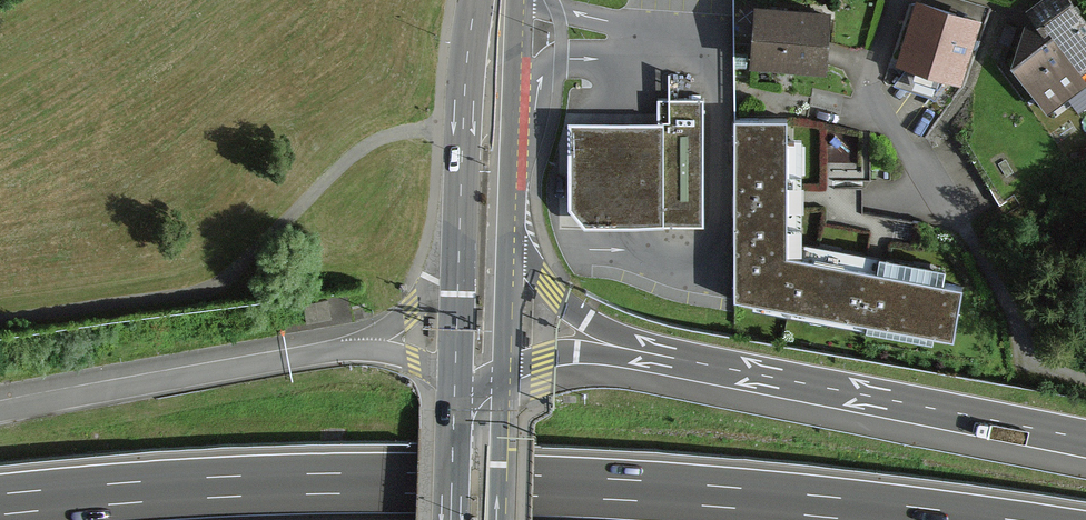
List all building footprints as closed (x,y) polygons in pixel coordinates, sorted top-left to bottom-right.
[(942,0),(912,0),(895,54),(964,75),(983,13),(942,0)] [(1080,0),(1031,0),(1036,8),(1080,68),(1085,64),(1085,8),(1080,0)] [(760,2),(756,59),(822,64),(827,7),(760,2)] [(1024,17),(1011,53),(1049,104),(1085,77),(1085,76),(1080,68),(1036,8),(1024,17)] [(701,96),(660,96),(660,119),(661,219),(702,219),(701,96)] [(735,110),(736,303),(789,253),(789,199),(788,111),(735,110)] [(661,219),(660,119),(573,120),(574,203),(589,223),(661,219)] [(867,136),(828,138),(830,182),(869,180),(867,136)] [(789,253),(736,303),(951,338),(962,281),(874,267),(789,253)]
